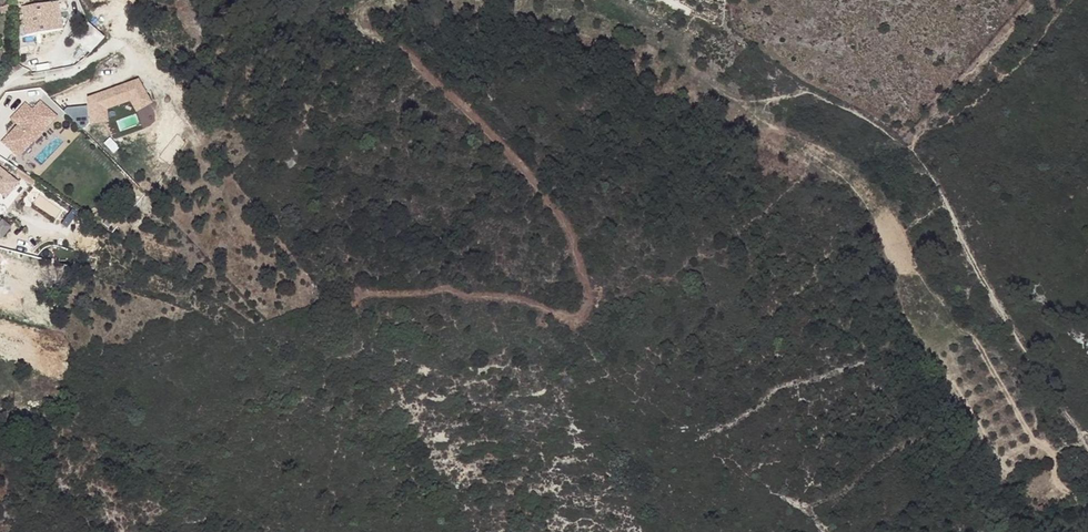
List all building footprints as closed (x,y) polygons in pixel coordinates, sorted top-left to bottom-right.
[(54,0),(23,0),(21,0),(23,15),(27,15),(25,6),(55,1),(54,0)] [(26,35),(40,33),(62,29),(60,19),(57,20),(55,1),(25,6),(27,15),(23,15),(26,35)] [(74,39),(90,52),(105,36),(89,22),(74,39)] [(149,100),(136,79),(87,98),(92,123),(107,120),(104,108),(129,98),(135,108),(149,100)] [(19,155),(58,116),(44,101),(35,109),(29,102),(18,112),(25,119),(21,124),(4,140),(19,155)] [(25,119),(18,112),(14,117),(21,124),(25,119)] [(0,165),(0,190),(7,195),(19,179),(0,165)]
